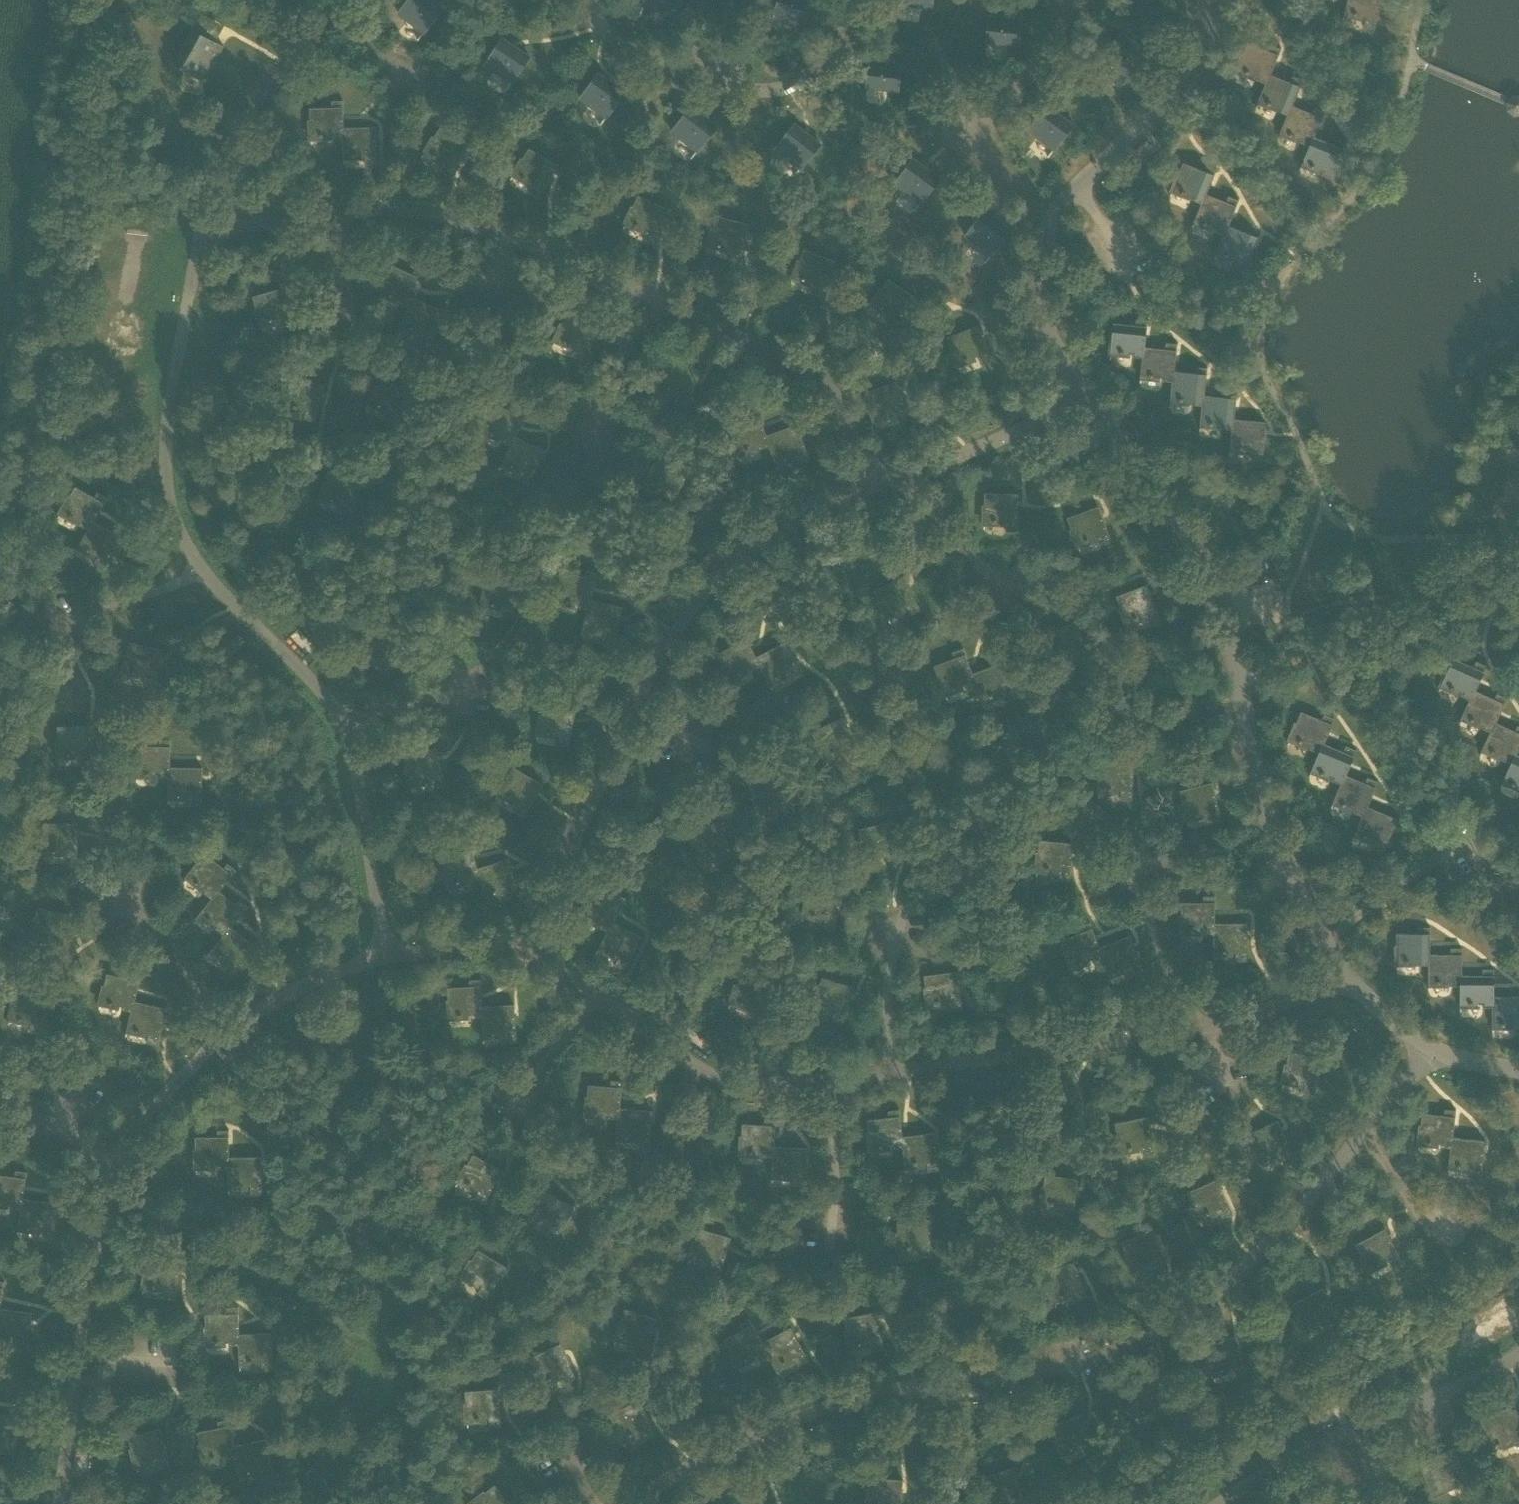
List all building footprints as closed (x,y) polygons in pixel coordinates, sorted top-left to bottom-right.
[(399,13),(424,32),(418,40),(419,41),(443,8),(433,0),(409,0),(399,13)] [(640,15),(641,15),(644,6),(673,16),(679,0),(645,0),(640,15)] [(771,23),(772,23),(776,14),(804,24),(813,0),(780,0),(771,23)] [(900,14),(901,14),(902,4),(932,8),(933,0),(901,0),(900,14)] [(1343,20),(1344,20),(1346,12),(1354,14),(1354,16),(1357,16),(1357,15),(1367,18),(1364,27),(1375,29),(1383,0),(1348,0),(1343,20)] [(990,16),(986,53),(987,53),(988,43),(1018,46),(1021,20),(990,16)] [(199,22),(175,65),(204,81),(224,46),(213,40),(218,33),(199,22)] [(1125,85),(1130,77),(1149,52),(1123,33),(1104,59),(1130,77),(1124,85),(1125,85)] [(530,57),(503,39),(486,65),(512,82),(506,90),(507,91),(530,57)] [(1270,74),(1271,75),(1281,49),(1271,45),(1269,51),(1248,43),(1235,76),(1235,77),(1238,69),(1246,72),(1245,73),(1249,75),(1249,73),(1258,77),(1257,80),(1266,84),(1267,84),(1270,74)] [(870,61),(866,97),(867,97),(868,87),(898,91),(901,65),(870,61)] [(599,73),(581,99),(606,117),(600,125),(601,125),(625,92),(599,73)] [(1291,83),(1271,75),(1270,74),(1267,84),(1266,84),(1256,108),(1257,108),(1260,100),(1268,103),(1267,105),(1270,106),(1271,105),(1280,108),(1279,111),(1288,115),(1289,115),(1292,106),(1293,106),(1303,81),(1293,77),(1291,83)] [(333,139),(343,139),(344,138),(344,128),(344,117),(343,101),(332,102),(333,108),(310,109),(312,145),(312,144),(312,136),(320,136),(320,138),(324,137),(324,136),(333,136),(333,139)] [(1050,158),(1056,150),(1073,125),(1047,106),(1029,131),(1055,149),(1049,158),(1050,158)] [(1289,115),(1288,115),(1278,139),(1279,139),(1282,132),(1290,135),(1289,136),(1292,137),(1293,136),(1302,140),(1301,143),(1310,146),(1310,147),(1314,137),(1315,137),(1325,112),(1315,108),(1313,114),(1293,106),(1292,106),(1289,115)] [(717,127),(692,107),(673,132),(697,151),(691,158),(692,159),(717,127)] [(795,124),(776,149),(800,168),(794,176),(795,176),(820,144),(795,124)] [(376,127),(344,128),(344,138),(343,139),(344,164),(345,164),(345,156),(353,156),(353,157),(356,157),(356,156),(366,155),(367,165),(377,165),(376,138),(376,127)] [(445,163),(440,171),(450,176),(464,153),(469,145),(441,127),(422,158),(423,158),(427,151),(434,156),(433,157),(436,159),(437,158),(445,163)] [(1344,149),(1315,137),(1314,137),(1310,147),(1310,146),(1300,170),(1301,170),(1304,163),(1311,166),(1311,168),(1314,169),(1315,168),(1324,171),(1320,180),(1330,184),(1344,149)] [(529,192),(539,198),(553,174),(558,166),(529,149),(511,180),(512,180),(516,173),(523,177),(522,179),(525,180),(526,179),(534,184),(529,192)] [(940,178),(914,159),(895,184),(920,203),(915,210),(915,211),(940,178)] [(1205,171),(1184,163),(1173,189),(1170,196),(1171,197),(1174,189),(1182,192),(1181,194),(1184,195),(1185,194),(1194,197),(1193,200),(1202,204),(1206,194),(1207,194),(1217,169),(1207,165),(1205,171)] [(1228,226),(1229,226),(1239,201),(1229,197),(1226,202),(1207,194),(1206,194),(1202,204),(1192,227),(1193,228),(1196,220),(1204,223),(1203,225),(1206,226),(1207,225),(1216,228),(1215,231),(1224,235),(1225,235),(1228,226)] [(639,196),(624,229),(628,222),(635,225),(635,226),(638,228),(639,227),(647,231),(644,239),(654,244),(665,219),(669,210),(639,196)] [(986,263),(992,255),(1010,230),(984,211),(966,236),(991,255),(985,262),(986,263)] [(717,216),(707,250),(708,251),(710,243),(718,245),(718,246),(721,247),(721,246),(731,249),(728,258),(739,261),(746,234),(749,225),(717,216)] [(1225,235),(1224,235),(1214,259),(1215,259),(1218,252),(1226,255),(1225,256),(1228,257),(1229,256),(1238,260),(1234,268),(1244,272),(1258,238),(1229,226),(1228,226),(1225,235)] [(805,249),(791,283),(792,283),(795,276),(803,279),(802,280),(805,281),(806,280),(815,284),(811,292),(821,296),(831,271),(835,262),(805,249)] [(888,279),(868,309),(869,310),(874,303),(880,307),(879,309),(882,311),(883,309),(891,315),(886,323),(895,329),(910,306),(916,298),(888,279)] [(285,288),(254,297),(263,331),(264,331),(262,323),(270,321),(270,323),(273,322),(273,320),(282,318),(285,327),(296,324),(288,296),(285,288)] [(567,313),(553,346),(554,346),(557,339),(564,342),(564,343),(567,345),(568,343),(577,347),(573,356),(583,360),(594,335),(598,326),(567,313)] [(1145,348),(1148,321),(1137,320),(1136,326),(1114,324),(1111,351),(1111,360),(1112,360),(1112,352),(1120,353),(1120,354),(1124,354),(1124,353),(1133,354),(1133,357),(1143,358),(1144,358),(1145,348)] [(981,365),(992,361),(982,335),(979,326),(948,337),(960,371),(961,371),(958,364),(966,361),(966,362),(969,361),(969,360),(978,356),(981,365)] [(1174,372),(1175,372),(1177,345),(1167,343),(1166,350),(1145,348),(1144,358),(1143,358),(1140,383),(1141,384),(1142,376),(1150,376),(1150,378),(1153,378),(1154,377),(1163,378),(1163,381),(1173,382),(1174,372)] [(1204,396),(1205,396),(1207,369),(1197,368),(1196,374),(1175,372),(1174,372),(1173,382),(1170,407),(1171,407),(1172,399),(1180,400),(1180,402),(1183,402),(1183,401),(1193,402),(1193,405),(1203,406),(1204,396)] [(1234,420),(1235,420),(1237,393),(1226,392),(1226,398),(1205,396),(1204,396),(1203,406),(1200,431),(1201,431),(1202,423),(1210,424),(1210,426),(1213,426),(1213,425),(1223,426),(1222,428),(1232,430),(1233,430),(1234,420)] [(1266,423),(1235,420),(1234,420),(1233,430),(1232,430),(1230,455),(1231,455),(1231,447),(1240,448),(1239,450),(1243,450),(1243,449),(1253,450),(1252,459),(1263,460),(1266,423)] [(1078,449),(1058,452),(1056,453),(1058,462),(1079,458),(1078,449)] [(94,521),(100,512),(108,498),(98,492),(95,498),(76,487),(58,518),(59,519),(63,512),(70,516),(69,517),(72,519),(73,517),(81,522),(80,525),(88,530),(89,530),(94,521)] [(984,494),(984,530),(985,530),(985,522),(993,522),(993,524),(996,524),(996,522),(1006,522),(1006,532),(1017,532),(1017,505),(1017,494),(984,494)] [(1102,546),(1112,542),(1102,515),(1099,507),(1068,518),(1080,552),(1081,552),(1078,544),(1086,542),(1086,543),(1090,542),(1089,540),(1098,537),(1102,546)] [(89,530),(88,530),(76,552),(76,553),(80,546),(87,550),(87,551),(90,553),(91,551),(99,556),(94,565),(104,570),(117,546),(122,537),(94,521),(89,530)] [(1150,624),(1160,620),(1151,593),(1147,585),(1117,597),(1129,630),(1130,630),(1127,623),(1135,620),(1135,621),(1138,620),(1138,619),(1147,615),(1150,624)] [(785,643),(757,657),(756,658),(761,667),(772,690),(773,689),(769,682),(777,679),(777,680),(780,678),(780,677),(788,673),(793,681),(802,676),(789,650),(785,643)] [(966,688),(976,684),(972,674),(969,664),(963,649),(953,653),(955,659),(935,666),(947,700),(948,700),(945,692),(953,690),(953,691),(957,689),(956,688),(965,685),(966,688)] [(1454,658),(1439,691),(1440,692),(1443,684),(1450,688),(1450,689),(1453,690),(1453,689),(1462,693),(1461,696),(1470,700),(1475,691),(1487,666),(1477,662),(1474,668),(1454,658)] [(1003,663),(972,674),(976,684),(985,708),(986,708),(983,700),(990,697),(991,699),(994,697),(993,696),(1003,693),(1006,701),(1016,698),(1005,669),(1003,663)] [(1496,723),(1507,698),(1497,694),(1495,700),(1475,691),(1470,700),(1459,723),(1460,724),(1463,716),(1471,720),(1470,721),(1473,722),(1474,721),(1483,725),(1482,728),(1491,732),(1496,723)] [(544,704),(537,739),(538,739),(539,731),(547,733),(547,734),(550,735),(551,733),(560,735),(559,745),(569,747),(574,720),(576,710),(544,704)] [(1324,744),(1335,719),(1325,715),(1322,721),(1302,712),(1291,738),(1288,745),(1289,746),(1292,738),(1299,741),(1299,743),(1302,744),(1302,743),(1311,746),(1310,749),(1319,753),(1320,753),(1324,744)] [(1517,755),(1518,750),(1518,726),(1515,732),(1496,723),(1491,732),(1480,755),(1481,756),(1484,748),(1491,752),(1491,753),(1494,754),(1495,753),(1503,757),(1502,760),(1511,764),(1512,764),(1516,755),(1517,755)] [(159,778),(169,778),(170,778),(170,768),(171,768),(171,741),(160,740),(160,747),(138,746),(137,782),(138,782),(138,774),(146,774),(146,776),(150,776),(150,775),(160,775),(159,778)] [(1345,775),(1346,775),(1356,750),(1346,746),(1344,752),(1324,744),(1320,753),(1319,753),(1310,777),(1313,770),(1321,773),(1320,774),(1324,775),(1324,774),(1333,778),(1332,781),(1341,785),(1342,785),(1345,775)] [(1517,755),(1516,755),(1512,764),(1511,764),(1501,787),(1502,788),(1505,780),(1512,784),(1512,785),(1515,786),(1515,785),(1518,787),(1518,756),(1517,755)] [(170,778),(169,778),(169,804),(170,804),(170,796),(178,796),(178,797),(181,797),(182,796),(191,796),(191,805),(202,806),(203,768),(171,768),(170,768),(170,778)] [(543,785),(515,768),(496,799),(497,799),(501,792),(508,796),(507,798),(510,799),(511,798),(519,803),(515,811),(524,817),(538,793),(543,785)] [(1354,812),(1363,816),(1367,807),(1368,807),(1378,782),(1368,778),(1366,784),(1346,775),(1345,775),(1342,785),(1341,785),(1331,808),(1332,809),(1335,801),(1343,804),(1342,806),(1345,807),(1346,806),(1355,809),(1354,812)] [(1363,816),(1353,840),(1354,840),(1357,833),(1364,836),(1364,837),(1367,838),(1367,837),(1376,841),(1373,850),(1383,854),(1397,819),(1368,807),(1367,807),(1363,816)] [(1073,844),(1040,841),(1037,876),(1038,868),(1046,869),(1046,871),(1050,871),(1050,870),(1060,871),(1059,880),(1069,881),(1072,854),(1073,844)] [(219,891),(220,892),(237,871),(228,864),(224,869),(207,855),(184,883),(185,883),(190,877),(196,882),(195,883),(198,885),(199,884),(207,890),(205,893),(212,899),(213,899),(219,891)] [(599,927),(608,931),(608,932),(613,923),(614,923),(619,913),(626,899),(617,894),(614,899),(594,889),(577,921),(578,921),(582,914),(589,918),(588,919),(591,921),(592,920),(601,924),(599,927)] [(216,929),(224,935),(225,936),(231,928),(249,907),(240,900),(236,905),(220,892),(219,891),(213,899),(212,899),(196,919),(197,919),(202,913),(208,918),(207,919),(210,922),(211,921),(218,927),(216,929)] [(1204,934),(1214,934),(1215,934),(1214,924),(1215,924),(1215,913),(1215,897),(1204,897),(1204,903),(1182,903),(1182,939),(1183,939),(1183,931),(1191,931),(1191,932),(1194,932),(1194,931),(1204,931),(1204,934)] [(608,932),(608,931),(596,954),(597,955),(601,948),(608,951),(607,953),(610,954),(611,953),(620,958),(615,966),(625,971),(638,947),(642,938),(614,923),(613,923),(608,932)] [(1237,961),(1247,961),(1247,933),(1247,924),(1215,924),(1214,924),(1215,934),(1214,934),(1214,960),(1215,960),(1215,952),(1223,952),(1223,953),(1227,953),(1227,952),(1237,952),(1237,961)] [(225,936),(224,935),(208,955),(209,956),(214,950),(220,955),(219,956),(222,958),(223,957),(230,963),(224,970),(233,977),(256,948),(231,928),(225,936)] [(1397,934),(1397,962),(1406,962),(1406,963),(1409,963),(1409,962),(1419,962),(1419,965),(1429,965),(1430,965),(1430,955),(1430,928),(1419,928),(1419,934),(1397,934)] [(1451,955),(1430,955),(1430,965),(1429,965),(1429,991),(1430,991),(1430,983),(1438,983),(1438,984),(1441,984),(1441,983),(1451,983),(1451,986),(1461,986),(1462,976),(1462,949),(1451,949),(1451,955)] [(1483,1007),(1493,1007),(1493,997),(1494,997),(1494,970),(1483,970),(1483,976),(1462,976),(1461,986),(1461,1012),(1462,1012),(1462,1004),(1470,1004),(1470,1005),(1473,1005),(1473,1004),(1483,1004),(1483,1007)] [(957,972),(925,976),(929,1012),(930,1012),(929,1004),(937,1003),(937,1004),(941,1004),(940,1002),(950,1001),(951,1010),(962,1009),(959,982),(957,972)] [(135,1002),(141,975),(131,973),(129,979),(108,974),(100,1009),(102,1002),(110,1003),(110,1005),(113,1006),(113,1004),(123,1006),(122,1009),(132,1012),(135,1002)] [(822,978),(812,1012),(813,1013),(815,1005),(823,1007),(822,1009),(826,1010),(826,1008),(835,1011),(833,1020),(843,1023),(851,997),(854,988),(822,978)] [(472,1018),(482,1017),(483,1017),(482,1007),(483,1007),(482,996),(481,980),(470,981),(470,987),(448,988),(451,1024),(451,1016),(459,1016),(459,1017),(462,1017),(462,1016),(472,1015),(472,1018)] [(30,1031),(41,1034),(49,997),(17,990),(9,1025),(10,1025),(12,1017),(19,1019),(19,1021),(22,1021),(23,1020),(32,1022),(30,1031)] [(1494,997),(1493,997),(1493,1007),(1493,1033),(1494,1033),(1494,1025),(1502,1025),(1502,1026),(1505,1026),(1505,1025),(1515,1025),(1515,1034),(1518,1034),(1518,997),(1494,997)] [(132,1012),(126,1037),(127,1037),(129,1029),(136,1031),(136,1032),(139,1033),(140,1032),(150,1034),(147,1043),(158,1046),(166,1009),(135,1002),(132,1012)] [(483,1017),(482,1017),(484,1043),(485,1043),(484,1035),(492,1034),(492,1036),(496,1036),(496,1034),(506,1034),(506,1043),(517,1042),(515,1015),(515,1005),(483,1007),(482,1007),(483,1017)] [(1322,1058),(1289,1052),(1283,1088),(1284,1088),(1285,1080),(1293,1082),(1293,1083),(1296,1084),(1296,1082),(1306,1084),(1304,1093),(1315,1095),(1320,1069),(1322,1058)] [(608,1118),(618,1119),(619,1119),(620,1109),(621,1098),(623,1082),(612,1081),(611,1087),(589,1085),(586,1121),(587,1121),(588,1113),(596,1114),(595,1115),(599,1116),(599,1114),(609,1115),(608,1118)] [(619,1119),(618,1119),(616,1145),(617,1145),(618,1137),(626,1137),(626,1139),(629,1139),(629,1138),(639,1138),(638,1148),(649,1149),(651,1122),(652,1111),(620,1109),(619,1119)] [(893,1149),(903,1148),(904,1147),(902,1137),(903,1137),(902,1126),(900,1110),(889,1111),(889,1118),(868,1121),(872,1156),(873,1156),(872,1148),(880,1147),(880,1149),(883,1148),(883,1147),(893,1146),(893,1149)] [(1453,1138),(1456,1111),(1445,1110),(1445,1116),(1423,1114),(1419,1150),(1420,1142),(1428,1142),(1428,1144),(1432,1144),(1432,1143),(1441,1144),(1441,1147),(1451,1148),(1452,1148),(1453,1138)] [(1148,1117),(1115,1123),(1122,1159),(1123,1159),(1121,1151),(1129,1149),(1130,1151),(1133,1150),(1133,1149),(1142,1147),(1144,1156),(1155,1154),(1150,1127),(1148,1117)] [(775,1136),(776,1120),(765,1119),(765,1126),(743,1124),(741,1160),(742,1160),(742,1152),(750,1153),(750,1154),(754,1154),(754,1153),(763,1154),(763,1157),(773,1157),(774,1157),(774,1147),(775,1136)] [(1248,1134),(1262,1167),(1263,1167),(1260,1160),(1267,1157),(1268,1158),(1271,1156),(1270,1155),(1279,1151),(1283,1160),(1293,1156),(1282,1131),(1278,1121),(1248,1134)] [(219,1168),(229,1168),(229,1158),(230,1158),(229,1131),(218,1131),(218,1137),(196,1138),(197,1174),(198,1174),(197,1166),(205,1166),(205,1167),(209,1167),(209,1166),(219,1165),(219,1168)] [(935,1133),(903,1137),(902,1137),(904,1147),(903,1148),(907,1173),(906,1165),(914,1164),(914,1165),(918,1165),(918,1164),(927,1162),(929,1172),(939,1170),(936,1143),(935,1133)] [(1485,1142),(1453,1138),(1452,1148),(1451,1148),(1448,1174),(1449,1174),(1450,1166),(1458,1167),(1458,1168),(1461,1168),(1461,1167),(1471,1168),(1470,1177),(1481,1179),(1485,1142)] [(774,1157),(773,1157),(772,1183),(773,1175),(781,1175),(781,1177),(784,1177),(784,1176),(794,1176),(794,1186),(805,1186),(806,1158),(807,1149),(774,1147),(774,1157)] [(503,1171),(474,1155),(456,1186),(457,1186),(461,1180),(468,1184),(467,1185),(470,1186),(471,1185),(479,1190),(475,1198),(484,1203),(498,1180),(503,1171)] [(229,1168),(229,1194),(230,1194),(230,1186),(238,1186),(238,1187),(242,1187),(242,1186),(251,1185),(251,1195),(262,1195),(262,1157),(230,1158),(229,1158),(229,1168)] [(24,1199),(27,1172),(16,1171),(16,1177),(0,1175),(0,1205),(2,1205),(2,1204),(12,1205),(11,1208),(22,1209),(23,1199),(24,1199)] [(1188,1193),(1202,1226),(1203,1225),(1200,1218),(1207,1215),(1208,1216),(1211,1214),(1210,1213),(1219,1209),(1223,1218),(1233,1213),(1218,1179),(1188,1193)] [(574,1208),(546,1192),(528,1223),(529,1223),(533,1216),(540,1220),(539,1222),(542,1223),(543,1222),(551,1227),(546,1235),(556,1240),(569,1217),(574,1208)] [(22,1209),(18,1235),(19,1235),(20,1227),(28,1228),(28,1230),(31,1230),(31,1229),(41,1230),(40,1239),(51,1241),(56,1203),(24,1199),(23,1199),(22,1209)] [(700,1228),(689,1263),(690,1263),(692,1256),(700,1258),(700,1259),(703,1260),(703,1259),(713,1262),(710,1271),(720,1274),(728,1248),(731,1238),(700,1228)] [(1385,1229),(1356,1245),(1373,1277),(1374,1276),(1370,1269),(1377,1266),(1378,1267),(1381,1265),(1380,1264),(1389,1259),(1393,1267),(1403,1262),(1385,1229)] [(479,1250),(460,1281),(461,1282),(465,1275),(472,1279),(471,1280),(474,1282),(475,1281),(483,1286),(478,1294),(488,1299),(502,1276),(507,1268),(479,1250)] [(148,1258),(143,1293),(144,1294),(145,1286),(153,1287),(153,1288),(156,1289),(156,1287),(166,1289),(165,1298),(175,1300),(181,1262),(148,1258)] [(229,1346),(239,1345),(240,1345),(239,1335),(240,1335),(239,1308),(228,1308),(228,1314),(206,1315),(208,1352),(208,1351),(208,1344),(216,1343),(216,1345),(220,1344),(220,1343),(229,1343),(229,1346)] [(625,1310),(615,1344),(618,1337),(626,1339),(625,1340),(629,1341),(629,1340),(638,1343),(636,1352),(646,1355),(657,1320),(625,1310)] [(845,1318),(851,1354),(852,1354),(851,1346),(859,1344),(859,1346),(862,1345),(862,1344),(872,1342),(873,1351),(884,1349),(877,1312),(845,1318)] [(758,1357),(767,1352),(763,1343),(750,1319),(740,1324),(743,1330),(724,1340),(741,1372),(742,1371),(738,1364),(745,1361),(746,1362),(749,1360),(748,1359),(757,1354),(758,1357)] [(791,1327),(763,1343),(767,1352),(779,1375),(780,1375),(776,1367),(783,1364),(784,1365),(787,1363),(786,1362),(795,1357),(799,1366),(809,1360),(791,1327)] [(272,1333),(240,1335),(239,1335),(240,1345),(239,1345),(241,1371),(241,1363),(249,1362),(249,1364),(253,1363),(253,1362),(262,1362),(263,1371),(274,1370),(272,1333)] [(560,1344),(530,1358),(545,1391),(546,1391),(542,1383),(550,1380),(550,1381),(553,1380),(553,1378),(562,1374),(566,1383),(576,1378),(560,1344)] [(466,1392),(468,1428),(469,1428),(468,1420),(476,1419),(476,1420),(480,1420),(480,1419),(490,1418),(490,1427),(501,1427),(499,1390),(466,1392)] [(1481,1419),(1487,1434),(1491,1431),(1498,1447),(1513,1440),(1515,1445),(1518,1444),(1518,1414),(1518,1412),(1514,1414),(1510,1412),(1508,1408),(1481,1419)] [(161,1429),(129,1437),(138,1472),(139,1472),(137,1464),(145,1462),(145,1463),(148,1462),(148,1461),(158,1459),(160,1468),(171,1465),(161,1429)] [(1427,1468),(1422,1470),(1434,1498),(1448,1492),(1446,1487),(1461,1480),(1455,1465),(1460,1463),(1454,1449),(1426,1460),(1428,1465),(1427,1468)] [(867,1503),(901,1503),(903,1481),(870,1477),(867,1503)] [(514,1499),(509,1503),(495,1485),(471,1503),(472,1503),(473,1503),(474,1503),(518,1503),(514,1499)]
